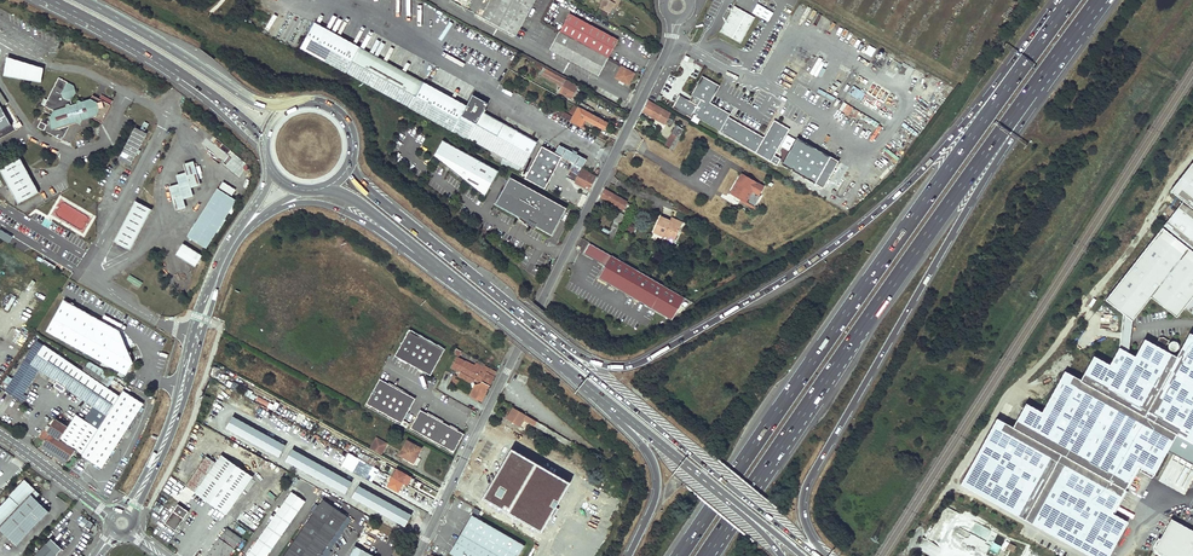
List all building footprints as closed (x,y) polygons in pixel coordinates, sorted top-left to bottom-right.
[(481,17),(516,36),(536,0),(491,0),(481,17)] [(620,0),(604,0),(601,4),(599,8),(609,13),(612,7),(614,4),(617,5),(620,0)] [(752,13),(769,21),(774,11),(757,2),(752,13)] [(736,6),(721,31),(741,43),(756,18),(736,6)] [(543,20),(554,25),(559,14),(548,9),(543,20)] [(618,39),(571,13),(562,31),(609,57),(618,39)] [(311,27),(357,52),(360,46),(314,22),(311,27)] [(357,52),(311,27),(300,47),(453,131),(464,111),(421,87),(357,52)] [(562,31),(560,30),(549,49),(600,77),(609,57),(562,31)] [(871,56),(876,48),(869,44),(865,52),(871,56)] [(424,82),(360,46),(357,52),(421,87),(424,82)] [(578,87),(534,62),(530,68),(562,86),(559,92),(571,99),(578,87)] [(7,63),(5,75),(41,82),(43,69),(7,63)] [(635,73),(622,66),(617,78),(629,84),(635,73)] [(689,100),(679,94),(672,107),(691,118),(694,112),(697,114),(697,116),(721,130),(725,124),(724,122),(724,121),(726,120),(730,115),(708,103),(718,85),(704,76),(693,94),(696,96),(693,102),(689,100)] [(74,85),(59,78),(44,106),(46,107),(54,111),(51,116),(42,119),(38,128),(61,140),(62,137),(64,137),(71,124),(76,123),(80,125),(83,120),(92,117),(102,122),(111,105),(92,95),(90,99),(81,102),(79,100),(78,100),(77,103),(72,105),(71,99),(73,99),(76,92),(74,85)] [(928,87),(948,96),(952,88),(932,78),(928,87)] [(467,105),(424,82),(421,87),(464,111),(467,105)] [(860,101),(866,93),(853,84),(848,93),(860,101)] [(464,111),(453,131),(468,139),(469,139),(477,123),(480,119),(483,112),(488,103),(473,95),(467,105),(464,111)] [(668,117),(670,113),(648,101),(642,111),(664,123),(665,122),(670,125),(673,120),(668,117)] [(839,109),(855,118),(859,110),(843,101),(839,109)] [(11,123),(0,103),(0,129),(11,123)] [(573,117),(554,106),(551,112),(580,127),(586,120),(604,129),(607,124),(573,105),(570,111),(575,114),(573,117)] [(483,112),(480,119),(502,131),(506,125),(483,112)] [(502,131),(480,119),(477,123),(469,139),(490,150),(487,156),(501,164),(517,173),(520,167),(523,169),(538,143),(506,125),(502,131)] [(672,144),(669,148),(674,150),(685,130),(676,125),(672,133),(673,134),(668,142),(672,144)] [(129,167),(147,134),(144,133),(139,130),(135,128),(123,149),(117,160),(123,163),(129,167)] [(673,134),(672,133),(664,145),(669,148),(672,144),(668,142),(673,134)] [(831,156),(798,137),(782,164),(816,183),(831,156)] [(202,144),(209,149),(213,144),(206,139),(202,144)] [(498,170),(442,139),(433,154),(484,195),(498,170)] [(755,141),(752,139),(747,147),(762,155),(766,147),(763,145),(761,149),(752,145),(755,141)] [(556,153),(583,168),(587,160),(560,145),(556,153)] [(881,151),(895,163),(899,158),(885,146),(881,151)] [(566,159),(558,155),(553,165),(561,170),(566,159)] [(18,204),(38,192),(24,167),(20,159),(0,169),(0,171),(7,185),(18,204)] [(1131,320),(1150,297),(1175,317),(1183,307),(1192,315),(1192,161),(1170,191),(1183,201),(1105,299),(1105,300),(1122,313),(1118,347),(1109,363),(1093,355),(1079,379),(1064,371),(1041,412),(1025,403),(1012,427),(996,418),(959,484),(1089,555),(1107,555),(1126,521),(1110,512),(1123,489),(1115,484),(1128,461),(1136,466),(1152,475),(1175,434),(1192,444),(1192,335),(1189,333),(1175,357),(1144,339),(1134,356),(1127,353),(1131,320)] [(200,184),(194,163),(183,166),(186,174),(176,177),(179,186),(169,189),(175,209),(185,206),(183,198),(193,195),(190,187),(200,184)] [(576,181),(575,182),(590,190),(597,177),(582,169),(580,172),(572,168),(567,177),(576,181)] [(764,187),(742,174),(733,190),(757,204),(762,196),(760,195),(764,187)] [(509,176),(494,202),(551,234),(566,207),(509,176)] [(188,238),(204,248),(235,200),(219,189),(188,238)] [(626,209),(630,202),(605,189),(601,196),(626,209)] [(755,209),(757,204),(733,190),(731,193),(736,196),(742,199),(741,201),(755,209)] [(236,200),(235,200),(204,248),(206,249),(236,200)] [(741,201),(740,202),(754,210),(755,209),(741,201)] [(134,202),(112,242),(129,251),(151,211),(134,202)] [(616,220),(613,227),(614,227),(616,229),(624,214),(618,210),(613,219),(616,220)] [(664,234),(674,239),(680,226),(670,221),(670,220),(659,216),(652,231),(663,236),(664,234)] [(670,221),(680,226),(682,221),(672,216),(670,220),(670,221)] [(628,229),(633,232),(636,225),(631,223),(628,229)] [(0,229),(0,238),(10,244),(14,237),(0,229)] [(664,234),(663,236),(662,238),(672,242),(674,239),(664,234)] [(684,299),(591,243),(586,251),(590,254),(592,251),(608,261),(603,270),(601,268),(598,274),(600,276),(672,319),(684,299)] [(189,265),(196,255),(186,248),(179,258),(189,265)] [(55,266),(43,260),(41,263),(53,270),(55,266)] [(129,274),(126,279),(140,287),(143,282),(129,274)] [(62,297),(45,328),(125,372),(132,359),(118,328),(62,297)] [(799,307),(796,305),(788,315),(792,317),(799,307)] [(410,329),(395,355),(431,375),(445,348),(410,329)] [(122,389),(118,395),(81,370),(39,341),(36,346),(35,346),(27,358),(26,359),(25,359),(4,389),(19,399),(39,368),(56,380),(54,384),(63,390),(66,386),(74,392),(81,395),(81,396),(87,400),(87,401),(94,404),(84,418),(76,413),(68,426),(55,418),(49,426),(47,430),(50,431),(45,439),(43,443),(68,459),(74,449),(81,453),(82,454),(124,390),(122,389)] [(457,357),(452,367),(457,370),(459,366),(461,367),(465,361),(457,357)] [(127,382),(88,360),(81,370),(118,395),(122,389),(127,382)] [(459,366),(457,370),(460,372),(458,376),(471,384),(474,381),(475,380),(476,381),(469,394),(482,401),(488,390),(487,389),(488,387),(489,387),(497,373),(485,366),(484,368),(476,364),(475,367),(465,361),(461,367),(459,366)] [(458,376),(455,375),(451,383),(456,386),(460,380),(457,378),(458,376)] [(401,424),(403,420),(416,398),(380,378),(365,404),(401,424)] [(101,466),(143,402),(124,390),(82,454),(101,466)] [(508,407),(500,402),(497,408),(505,413),(508,407)] [(573,449),(576,445),(513,407),(506,419),(522,428),(524,424),(522,422),(524,420),(573,449)] [(421,410),(410,429),(453,453),(464,434),(421,410)] [(231,415),(224,426),(278,456),(285,445),(231,415)] [(47,424),(40,436),(45,439),(50,431),(47,430),(49,426),(47,424)] [(377,437),(374,442),(385,448),(388,443),(377,437)] [(392,440),(389,446),(398,450),(401,444),(392,440)] [(422,449),(408,441),(400,455),(409,460),(408,461),(413,464),(422,449)] [(374,442),(371,448),(382,454),(385,448),(374,442)] [(292,447),(285,459),(345,492),(351,481),(292,447)] [(526,461),(505,449),(497,461),(510,468),(503,480),(511,484),(523,466),(526,461)] [(905,452),(902,450),(899,454),(902,457),(902,458),(911,463),(915,457),(906,451),(905,452)] [(379,461),(366,454),(363,459),(367,461),(376,466),(379,461)] [(207,456),(186,485),(226,514),(253,477),(222,455),(218,463),(207,456)] [(385,473),(381,471),(381,469),(376,466),(367,461),(363,467),(367,469),(367,470),(378,476),(379,474),(383,477),(385,473)] [(483,486),(496,493),(503,480),(510,468),(497,461),(483,486)] [(1123,489),(1124,489),(1136,466),(1128,461),(1115,484),(1123,489)] [(508,489),(517,494),(520,489),(524,482),(526,483),(533,472),(531,471),(532,470),(530,469),(530,470),(523,466),(511,484),(508,489)] [(406,474),(397,469),(393,476),(403,481),(406,474)] [(388,486),(397,491),(399,487),(396,485),(399,480),(402,482),(403,481),(393,476),(388,486)] [(0,506),(0,537),(4,534),(16,546),(47,513),(34,500),(39,495),(23,480),(7,496),(8,497),(0,506)] [(358,484),(351,496),(405,526),(412,514),(358,484)] [(558,495),(542,486),(537,496),(553,505),(558,495)] [(245,555),(265,555),(305,501),(292,491),(245,555)] [(323,499),(283,555),(320,555),(348,517),(323,499)] [(504,507),(491,500),(484,510),(498,518),(504,507)] [(189,511),(178,503),(165,522),(175,529),(189,511)] [(1119,512),(1130,518),(1132,515),(1122,508),(1119,512)] [(451,553),(456,555),(520,555),(526,546),(473,514),(451,553)] [(90,530),(94,524),(83,516),(79,522),(90,530)] [(1172,520),(1161,540),(1159,539),(1158,541),(1160,542),(1157,548),(1158,552),(1163,555),(1162,555),(1192,555),(1192,531),(1172,520)] [(241,537),(227,526),(220,535),(234,546),(241,537)] [(991,544),(969,533),(963,543),(985,554),(991,544)] [(219,537),(207,554),(210,555),(227,555),(233,547),(219,537)] [(33,555),(64,555),(65,554),(49,539),(33,555)] [(998,554),(1001,546),(993,542),(990,550),(998,554)] [(1009,542),(1006,548),(1012,552),(1015,546),(1009,542)]
